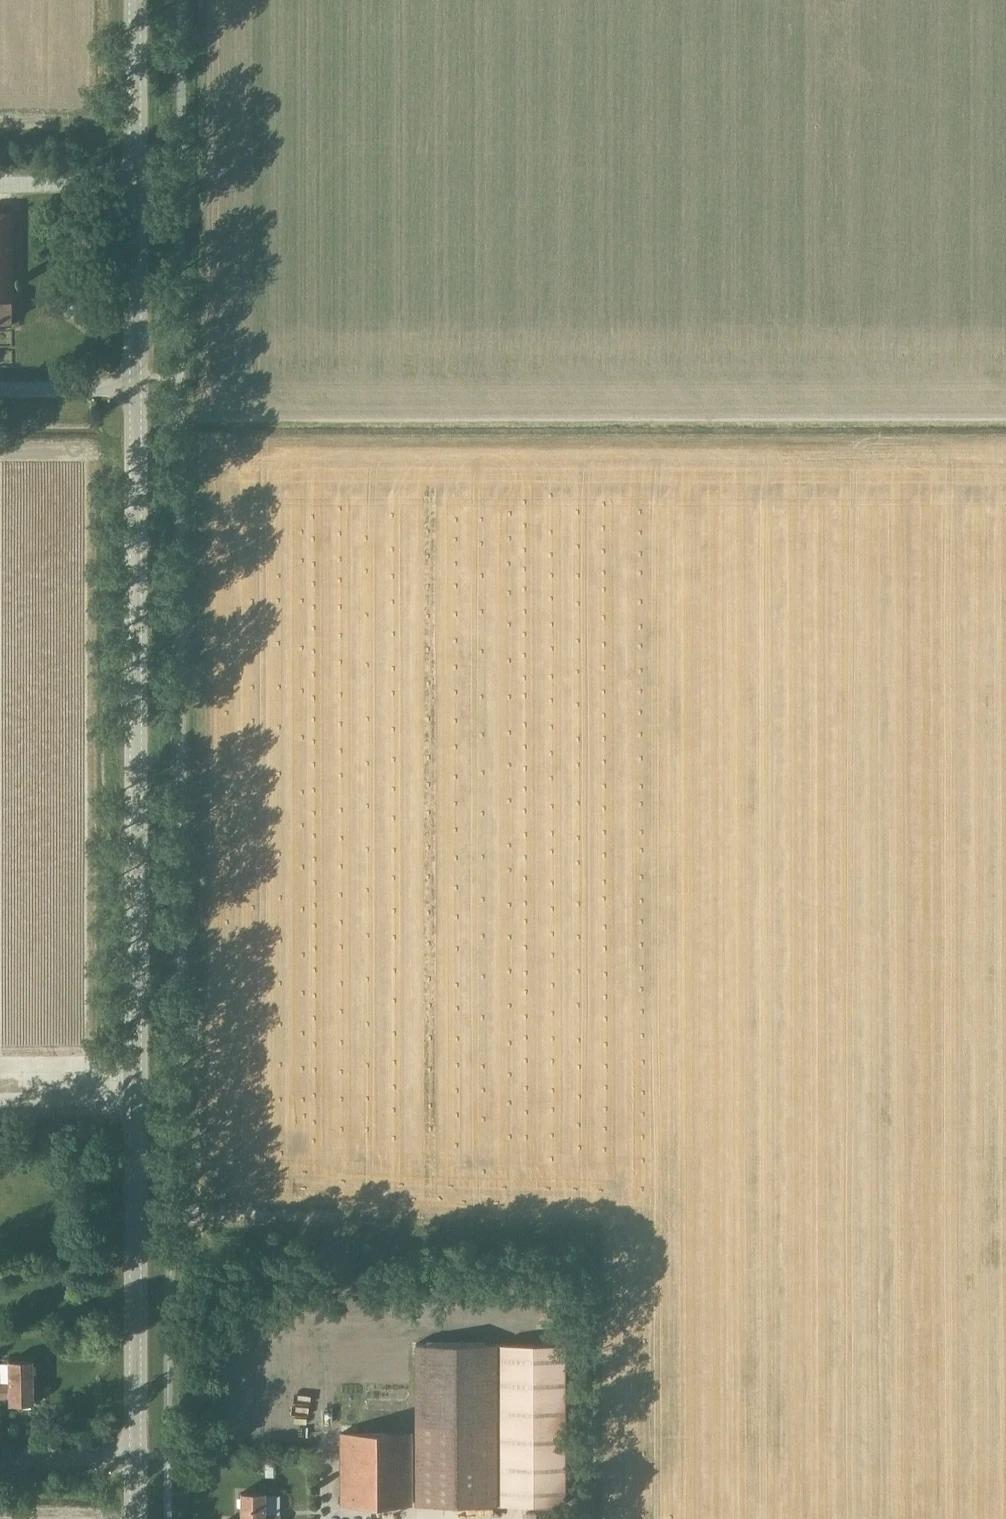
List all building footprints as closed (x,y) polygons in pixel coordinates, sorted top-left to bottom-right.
[(11,214),(0,213),(0,326),(11,326),(11,214)] [(497,1343),(416,1343),(416,1503),(496,1503),(497,1343)] [(565,1503),(565,1343),(497,1343),(496,1503),(565,1503)] [(32,1404),(31,1360),(8,1360),(9,1383),(0,1383),(0,1397),(9,1396),(9,1404),(32,1404)] [(411,1503),(411,1432),(341,1432),(341,1503),(411,1503)] [(281,1515),(264,1515),(264,1492),(241,1492),(241,1518),(281,1518),(281,1515)]
